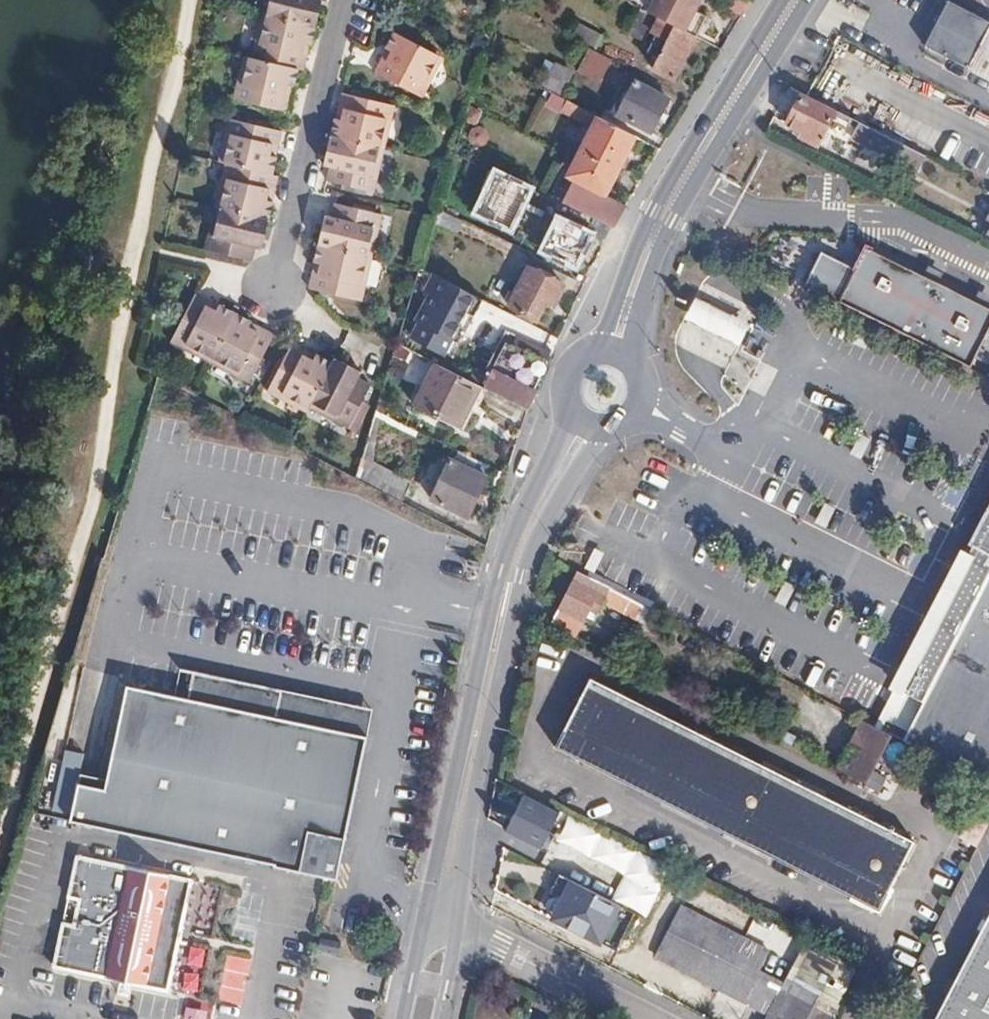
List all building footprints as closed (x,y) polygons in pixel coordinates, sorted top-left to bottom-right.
[(232,103),(287,117),(291,100),(284,98),(287,86),(294,88),(298,73),(304,74),(308,58),(300,56),(303,44),(311,46),(319,14),(311,12),(314,1),(314,0),(272,0),(261,48),(254,46),(251,62),(243,92),(235,90),(232,103)] [(272,0),(265,0),(254,46),(261,48),(272,0)] [(699,0),(652,0),(645,14),(667,24),(692,37),(695,38),(706,16),(694,10),(699,0)] [(947,0),(946,0),(925,44),(988,77),(988,21),(947,0)] [(319,14),(321,2),(314,1),(311,12),(319,14)] [(670,80),(692,37),(667,24),(659,39),(649,34),(642,49),(652,54),(645,68),(670,80)] [(378,62),(372,74),(419,98),(427,83),(420,80),(432,55),(392,34),(384,51),(390,54),(384,65),(378,62)] [(308,58),(311,46),(303,44),(300,56),(308,58)] [(604,83),(615,60),(591,49),(581,72),(604,83)] [(384,65),(390,54),(384,51),(378,62),(384,65)] [(427,83),(439,58),(432,55),(420,80),(427,83)] [(243,92),(251,62),(243,60),(235,90),(243,92)] [(621,77),(603,111),(648,134),(666,99),(621,77)] [(291,100),(294,88),(287,86),(284,98),(291,100)] [(819,144),(835,109),(817,100),(802,92),(787,123),(803,131),(800,135),(819,144)] [(330,169),(326,183),(380,195),(383,183),(376,181),(390,121),(397,123),(401,108),(348,95),(344,110),(342,120),(335,119),(333,118),(324,154),(333,156),(330,169)] [(592,133),(599,119),(594,117),(567,102),(562,112),(585,125),(583,129),(592,133)] [(342,120),(344,110),(338,108),(335,119),(342,120)] [(604,191),(633,138),(599,119),(592,133),(583,129),(579,139),(586,143),(573,174),(604,191)] [(893,139),(856,120),(849,135),(887,154),(894,139),(893,139)] [(207,236),(203,254),(247,264),(250,248),(253,235),(261,237),(268,204),(263,203),(265,191),(271,192),(275,177),(272,176),(276,161),(269,160),(272,147),(279,149),(282,134),(228,121),(224,135),(230,137),(224,166),(220,181),(227,183),(214,238),(207,236)] [(383,183),(397,123),(390,121),(376,181),(383,183)] [(224,166),(230,137),(224,135),(217,164),(224,166)] [(276,161),(279,149),(272,147),(269,160),(276,161)] [(330,169),(333,156),(324,154),(321,167),(330,169)] [(214,238),(227,183),(220,181),(207,236),(214,238)] [(623,207),(570,181),(560,202),(576,210),(611,226),(612,225),(623,207)] [(268,204),(271,192),(265,191),(263,203),(268,204)] [(312,274),(309,288),(365,302),(368,287),(360,285),(374,228),(382,230),(386,213),(336,201),(332,218),(329,229),(322,228),(313,263),(315,263),(321,264),(318,275),(312,274)] [(443,212),(436,225),(459,236),(466,222),(443,212)] [(588,231),(554,213),(535,251),(569,268),(588,231)] [(329,229),(332,218),(325,216),(322,228),(329,229)] [(603,242),(607,234),(611,226),(599,221),(592,237),(603,242)] [(368,287),(382,230),(374,228),(360,285),(368,287)] [(258,249),(261,237),(253,235),(250,248),(258,249)] [(866,237),(861,248),(847,275),(840,289),(988,365),(988,299),(866,237)] [(830,266),(847,275),(861,248),(844,239),(830,266)] [(318,275),(321,264),(315,263),(312,274),(318,275)] [(564,284),(529,265),(508,304),(536,319),(547,300),(554,303),(564,284)] [(481,299),(432,274),(424,290),(429,293),(415,320),(418,322),(411,336),(443,353),(465,311),(473,315),(481,299)] [(692,293),(680,316),(735,344),(747,321),(692,293)] [(195,296),(169,344),(182,351),(186,345),(213,359),(239,373),(235,379),(250,387),(275,339),(260,331),(258,336),(248,331),(251,326),(252,325),(219,308),(217,313),(205,307),(208,303),(195,296)] [(217,313),(219,308),(208,303),(205,307),(217,313)] [(260,331),(251,326),(248,331),(258,336),(260,331)] [(532,391),(538,378),(535,376),(541,363),(495,340),(486,360),(494,364),(483,387),(526,409),(534,393),(532,391)] [(239,373),(213,359),(186,345),(182,351),(235,379),(239,373)] [(293,346),(267,395),(281,402),(284,397),(311,411),(315,404),(339,417),(336,424),(351,432),(374,389),(359,381),(360,380),(349,374),(353,367),(337,359),(334,365),(318,357),(317,359),(314,364),(304,358),(307,353),(293,346)] [(314,364),(317,359),(307,353),(304,358),(314,364)] [(480,386),(483,387),(494,364),(486,360),(474,383),(480,386)] [(458,428),(480,386),(474,383),(436,364),(414,406),(458,428)] [(364,373),(353,367),(349,374),(360,380),(364,373)] [(311,411),(284,397),(281,402),(308,416),(311,411)] [(339,417),(315,404),(311,411),(336,424),(339,417)] [(490,466),(454,449),(449,461),(485,478),(490,466)] [(466,519),(485,478),(449,461),(431,501),(466,519)] [(886,685),(919,701),(899,741),(988,787),(988,487),(886,685)] [(834,506),(822,499),(810,522),(822,528),(834,506)] [(624,614),(631,598),(586,575),(582,582),(573,579),(558,611),(583,624),(589,611),(596,614),(602,603),(624,614)] [(636,621),(645,605),(631,598),(624,614),(636,621)] [(576,639),(583,624),(558,611),(550,626),(576,639)] [(81,776),(72,820),(253,857),(334,873),(339,874),(364,758),(369,760),(381,704),(183,661),(177,689),(130,679),(108,782),(81,776)] [(593,671),(556,743),(849,896),(847,900),(879,917),(882,911),(886,902),(889,903),(896,891),(890,888),(914,842),(915,840),(808,784),(673,713),(593,671)] [(860,695),(854,707),(871,715),(877,704),(860,695)] [(865,783),(890,734),(859,718),(834,767),(865,783)] [(527,790),(508,826),(544,844),(546,844),(564,809),(527,790)] [(973,844),(986,819),(968,810),(955,835),(973,844)] [(76,855),(52,967),(168,992),(192,879),(76,855)] [(619,905),(558,874),(547,898),(556,904),(565,908),(557,922),(593,939),(597,929),(605,934),(619,905)] [(681,902),(655,951),(768,1011),(794,962),(681,902)] [(557,922),(565,908),(556,904),(549,918),(557,922)] [(932,1018),(988,1018),(988,909),(932,1018)] [(600,942),(605,934),(597,929),(593,939),(600,942)] [(320,938),(317,950),(337,954),(340,942),(320,938)] [(843,991),(859,961),(823,942),(806,972),(843,991)] [(843,991),(806,972),(796,994),(787,989),(782,998),(779,998),(775,1008),(782,1011),(787,1005),(788,1008),(782,1018),(828,1018),(843,991)] [(186,1018),(211,1018),(213,1000),(188,998),(186,1018)]
